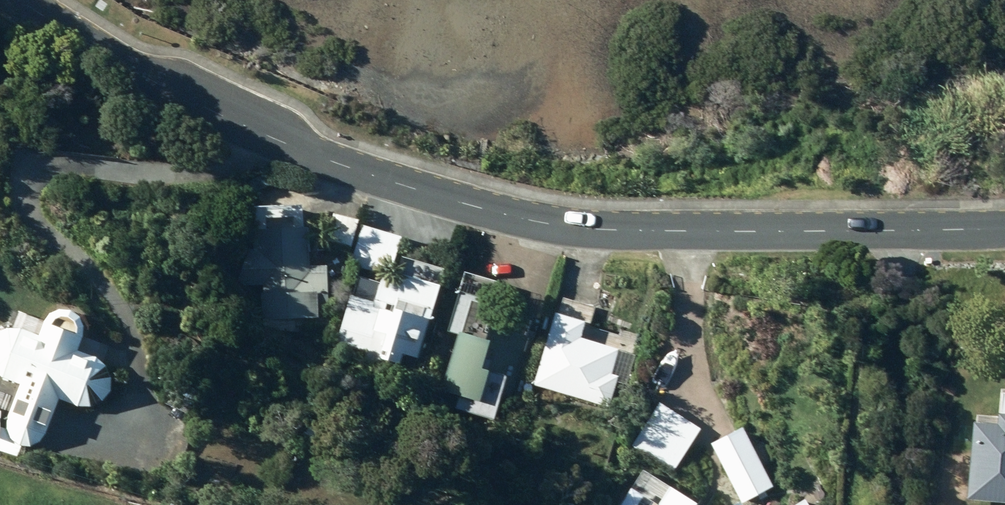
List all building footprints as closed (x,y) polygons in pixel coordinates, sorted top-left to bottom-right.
[(254,181),(252,198),(265,199),(266,182),(254,181)] [(330,213),(324,245),(354,251),(360,219),(330,213)] [(305,223),(301,223),(255,225),(253,225),(254,249),(244,250),(246,285),(262,284),(264,319),(316,317),(316,305),(326,305),(325,267),(306,268),(305,223)] [(365,228),(353,267),(386,276),(397,238),(365,228)] [(345,296),(331,351),(389,366),(393,353),(415,359),(428,310),(422,309),(429,282),(426,281),(427,274),(405,268),(403,275),(399,274),(389,314),(374,310),(371,319),(368,318),(372,303),(345,296)] [(457,396),(453,410),(490,420),(503,377),(513,380),(530,323),(504,315),(499,331),(485,327),(491,305),(454,294),(443,332),(455,335),(439,391),(457,396)] [(555,298),(531,386),(608,406),(616,377),(610,375),(616,350),(609,349),(612,338),(578,330),(585,306),(555,298)] [(4,425),(5,430),(7,435),(10,438),(14,441),(18,444),(23,445),(28,445),(33,444),(37,442),(41,439),(44,435),(57,399),(75,406),(80,407),(86,406),(91,405),(96,402),(100,399),(103,394),(105,390),(107,385),(107,379),(106,374),(104,369),(101,364),(98,361),(93,358),(75,351),(81,335),(82,330),(82,325),(80,321),(78,317),(75,313),(71,311),(66,309),(61,308),(57,309),(52,310),(48,313),(45,316),(42,320),(36,336),(17,329),(11,329),(5,329),(0,331),(0,378),(18,385),(4,421),(4,425)] [(927,445),(986,450),(990,406),(1004,407),(1004,361),(960,356),(959,369),(934,367),(927,445)] [(298,361),(289,371),(299,380),(308,370),(298,361)] [(663,391),(642,422),(685,451),(693,439),(679,430),(692,410),(663,391)] [(716,460),(707,465),(719,486),(726,482),(739,504),(771,487),(739,428),(707,445),(716,460)] [(658,494),(651,504),(628,489),(618,504),(676,504),(658,494)]
